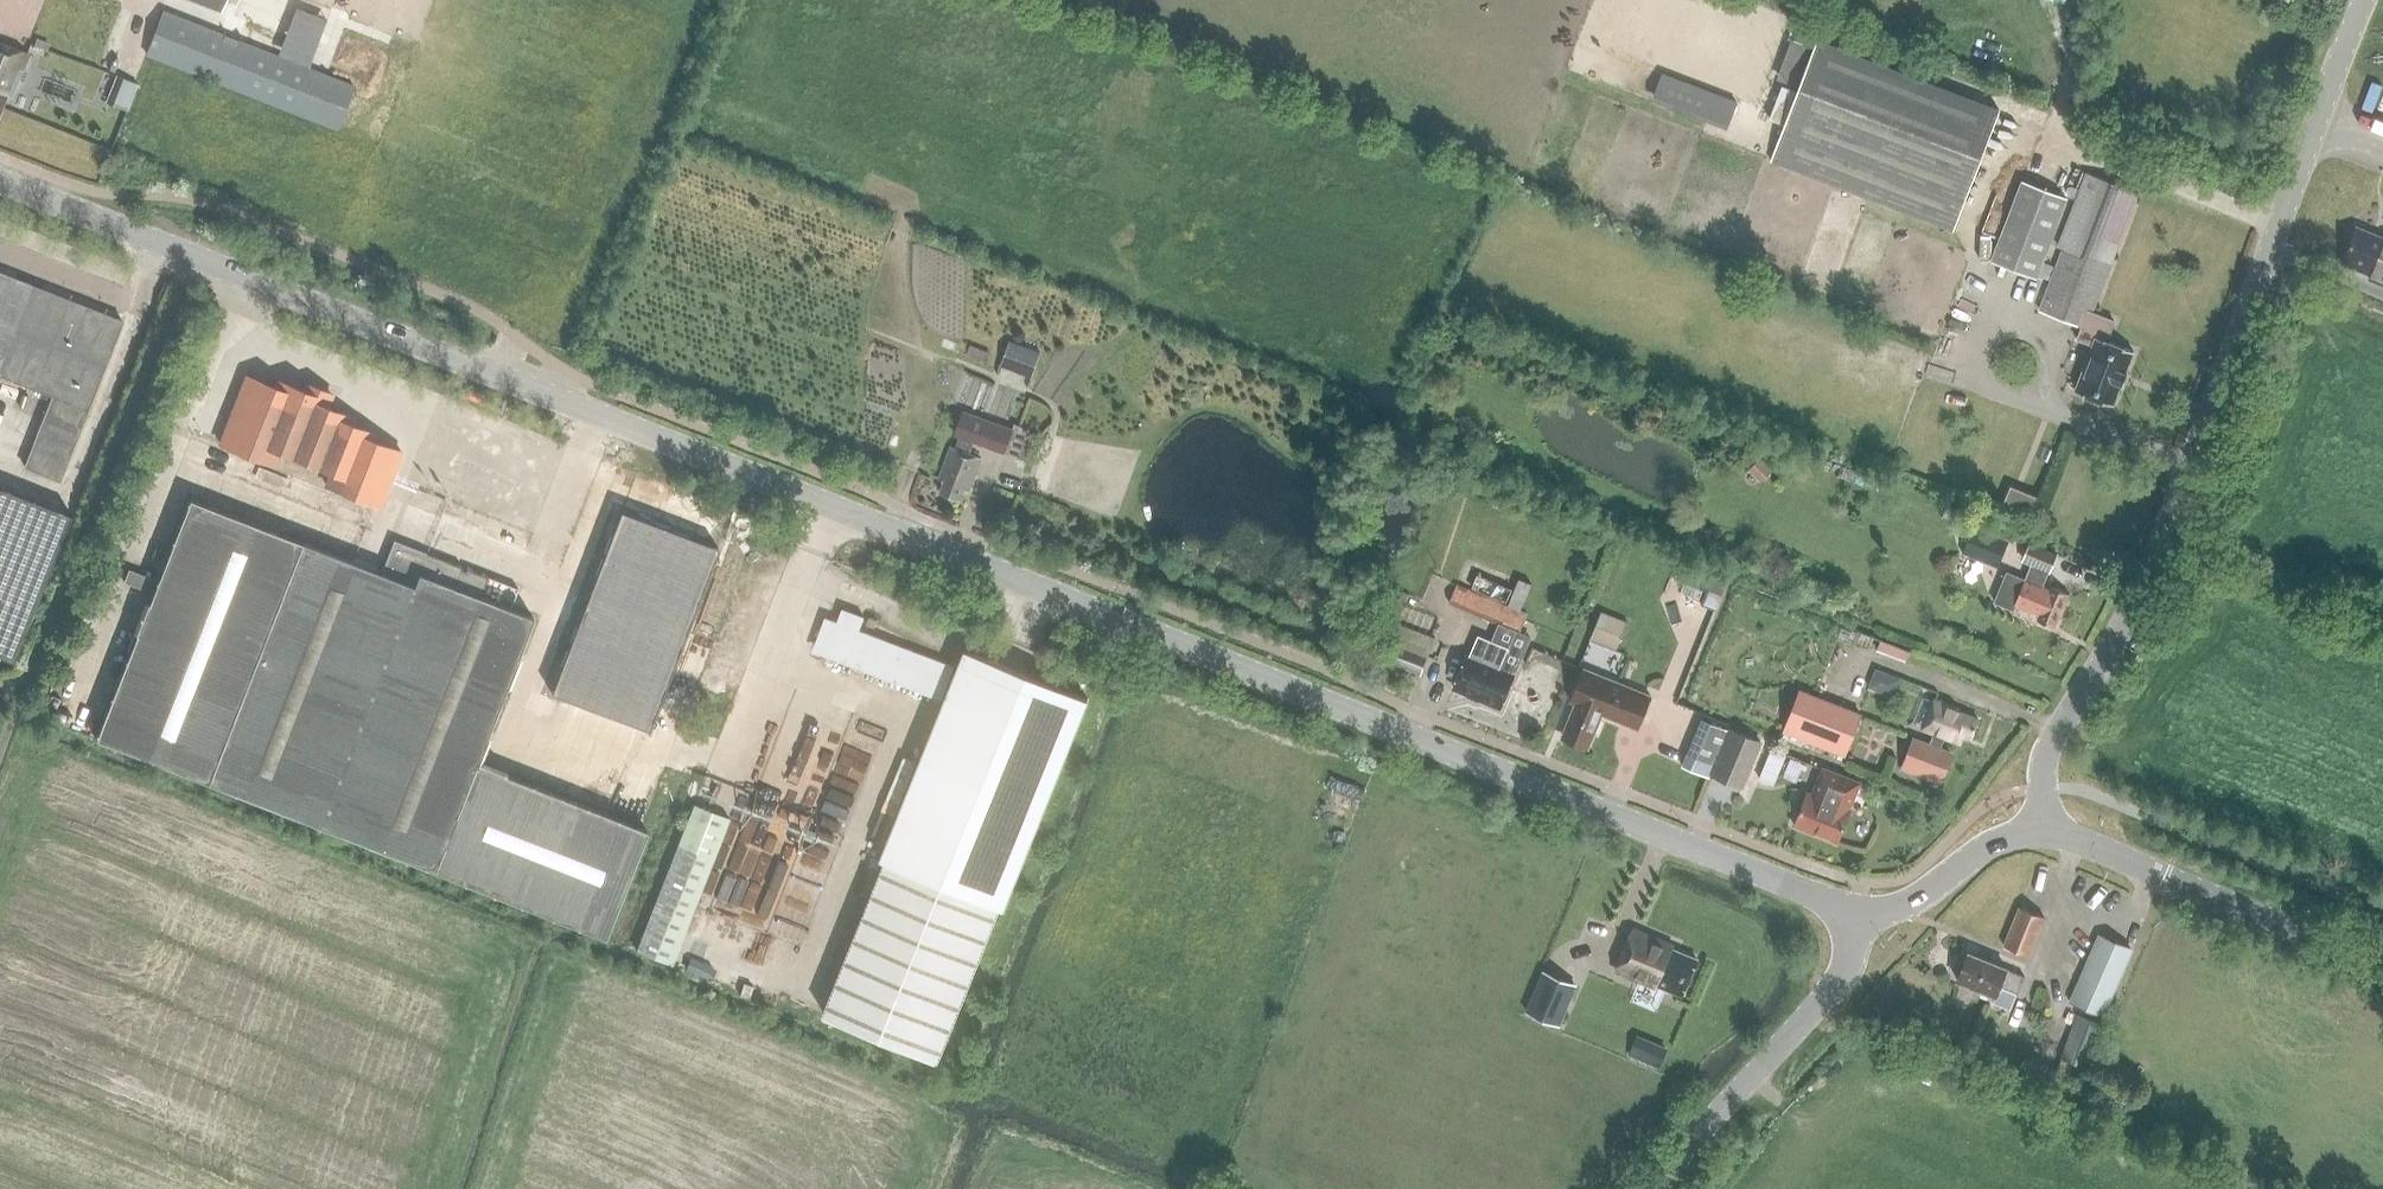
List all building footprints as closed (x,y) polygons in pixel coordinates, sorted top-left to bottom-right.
[(220,13),(225,0),(187,0),(220,13)] [(352,87),(162,13),(145,55),(336,129),(352,87)] [(1998,109),(1816,39),(1770,160),(1952,230),(1998,109)] [(1792,81),(1804,47),(1792,43),(1780,76),(1792,81)] [(0,45),(0,110),(6,96),(10,98),(27,56),(0,45)] [(1662,70),(1653,94),(1729,124),(1738,100),(1662,70)] [(128,106),(138,81),(121,75),(111,100),(128,106)] [(2086,328),(2092,313),(2138,193),(2086,173),(2058,246),(2063,248),(2039,310),(2082,327),(2086,328)] [(2066,198),(2022,180),(1991,260),(2036,277),(2066,198)] [(2341,263),(2370,275),(2369,279),(2382,285),(2382,237),(2356,226),(2355,230),(2350,232),(2349,236),(2350,240),(2341,263)] [(51,397),(23,467),(57,481),(120,321),(0,274),(0,377),(51,397)] [(2125,373),(2133,351),(2106,341),(2114,321),(2092,313),(2086,328),(2082,327),(2078,339),(2092,345),(2074,391),(2112,405),(2120,384),(2122,384),(2127,373),(2125,373)] [(1044,355),(1012,343),(1004,365),(1035,377),(1044,355)] [(380,506),(400,452),(374,442),(377,434),(350,424),(353,417),(326,407),(329,400),(275,379),(272,386),(245,375),(219,444),(273,464),(279,450),(331,470),(325,485),(380,506)] [(981,458),(969,453),(973,442),(1002,454),(1011,431),(962,412),(953,434),(958,436),(954,447),(949,445),(935,478),(941,481),(937,490),(959,499),(963,489),(968,491),(981,458)] [(2002,505),(2029,515),(2037,493),(2010,483),(2002,505)] [(12,661),(69,515),(0,488),(0,657),(12,661)] [(95,735),(432,870),(603,937),(646,830),(477,763),(487,736),(486,735),(505,686),(507,686),(519,657),(517,656),(532,617),(481,596),(489,576),(393,539),(380,573),(189,499),(95,735)] [(619,516),(550,698),(647,736),(716,555),(619,516)] [(1972,526),(1961,553),(1995,567),(2007,540),(1972,526)] [(2013,610),(2015,605),(2039,615),(2036,620),(2053,627),(2058,613),(2060,614),(2069,594),(2050,586),(2049,590),(2042,587),(2048,570),(2049,571),(2056,554),(2028,543),(2022,559),(2030,563),(2024,579),(2006,571),(1993,602),(2013,610)] [(1511,589),(1477,574),(1472,587),(1506,601),(1511,589)] [(1700,616),(1709,587),(1683,579),(1674,609),(1700,616)] [(1457,583),(1449,602),(1499,624),(1518,632),(1526,613),(1499,602),(1457,583)] [(868,608),(847,599),(841,612),(829,607),(816,640),(942,690),(955,658),(863,621),(868,608)] [(1627,623),(1600,612),(1590,640),(1616,650),(1627,623)] [(1419,674),(1434,637),(1397,622),(1382,659),(1419,674)] [(1486,701),(1488,704),(1493,707),(1497,706),(1499,707),(1513,675),(1499,669),(1508,647),(1478,634),(1469,655),(1467,655),(1453,686),(1486,701)] [(1880,640),(1877,648),(1905,661),(1909,652),(1880,640)] [(966,648),(882,857),(886,859),(823,1015),(936,1060),(999,905),(1003,907),(1088,697),(966,648)] [(1875,668),(1867,688),(1893,697),(1900,678),(1875,668)] [(1591,730),(1594,731),(1601,715),(1636,729),(1650,696),(1587,671),(1567,721),(1570,722),(1563,738),(1585,747),(1591,730)] [(1799,690),(1782,732),(1845,756),(1861,714),(1799,690)] [(1942,781),(1953,753),(1941,748),(1946,735),(1960,741),(1963,734),(1971,737),(1978,719),(1956,711),(1958,705),(1935,696),(1923,726),(1935,731),(1930,744),(1915,738),(1904,766),(1942,781)] [(1711,774),(1714,766),(1729,730),(1701,718),(1686,754),(1681,765),(1710,777),(1711,774)] [(1729,730),(1714,766),(1711,774),(1742,787),(1760,743),(1729,730)] [(1780,772),(1811,785),(1820,766),(1773,746),(1759,778),(1775,785),(1780,772)] [(1850,809),(1848,808),(1857,785),(1822,771),(1813,794),(1806,792),(1793,826),(1836,842),(1850,809)] [(669,964),(728,818),(692,804),(634,950),(669,964)] [(2028,956),(2044,917),(2019,907),(2003,946),(2028,956)] [(1633,930),(1616,970),(1655,987),(1656,984),(1681,995),(1696,960),(1671,949),(1672,946),(1633,930)] [(2103,1016),(2131,950),(2098,936),(2069,1001),(2103,1016)] [(2009,970),(1967,953),(1956,980),(1995,996),(1999,986),(2018,993),(2024,977),(2009,970)] [(1542,971),(1526,1011),(1550,1021),(1566,982),(1542,971)] [(2104,1024),(2078,1012),(2059,1056),(2086,1067),(2104,1024)] [(1660,1062),(1666,1045),(1636,1035),(1630,1052),(1660,1062)] [(2017,1079),(2037,1087),(2045,1066),(2025,1059),(2017,1079)]
